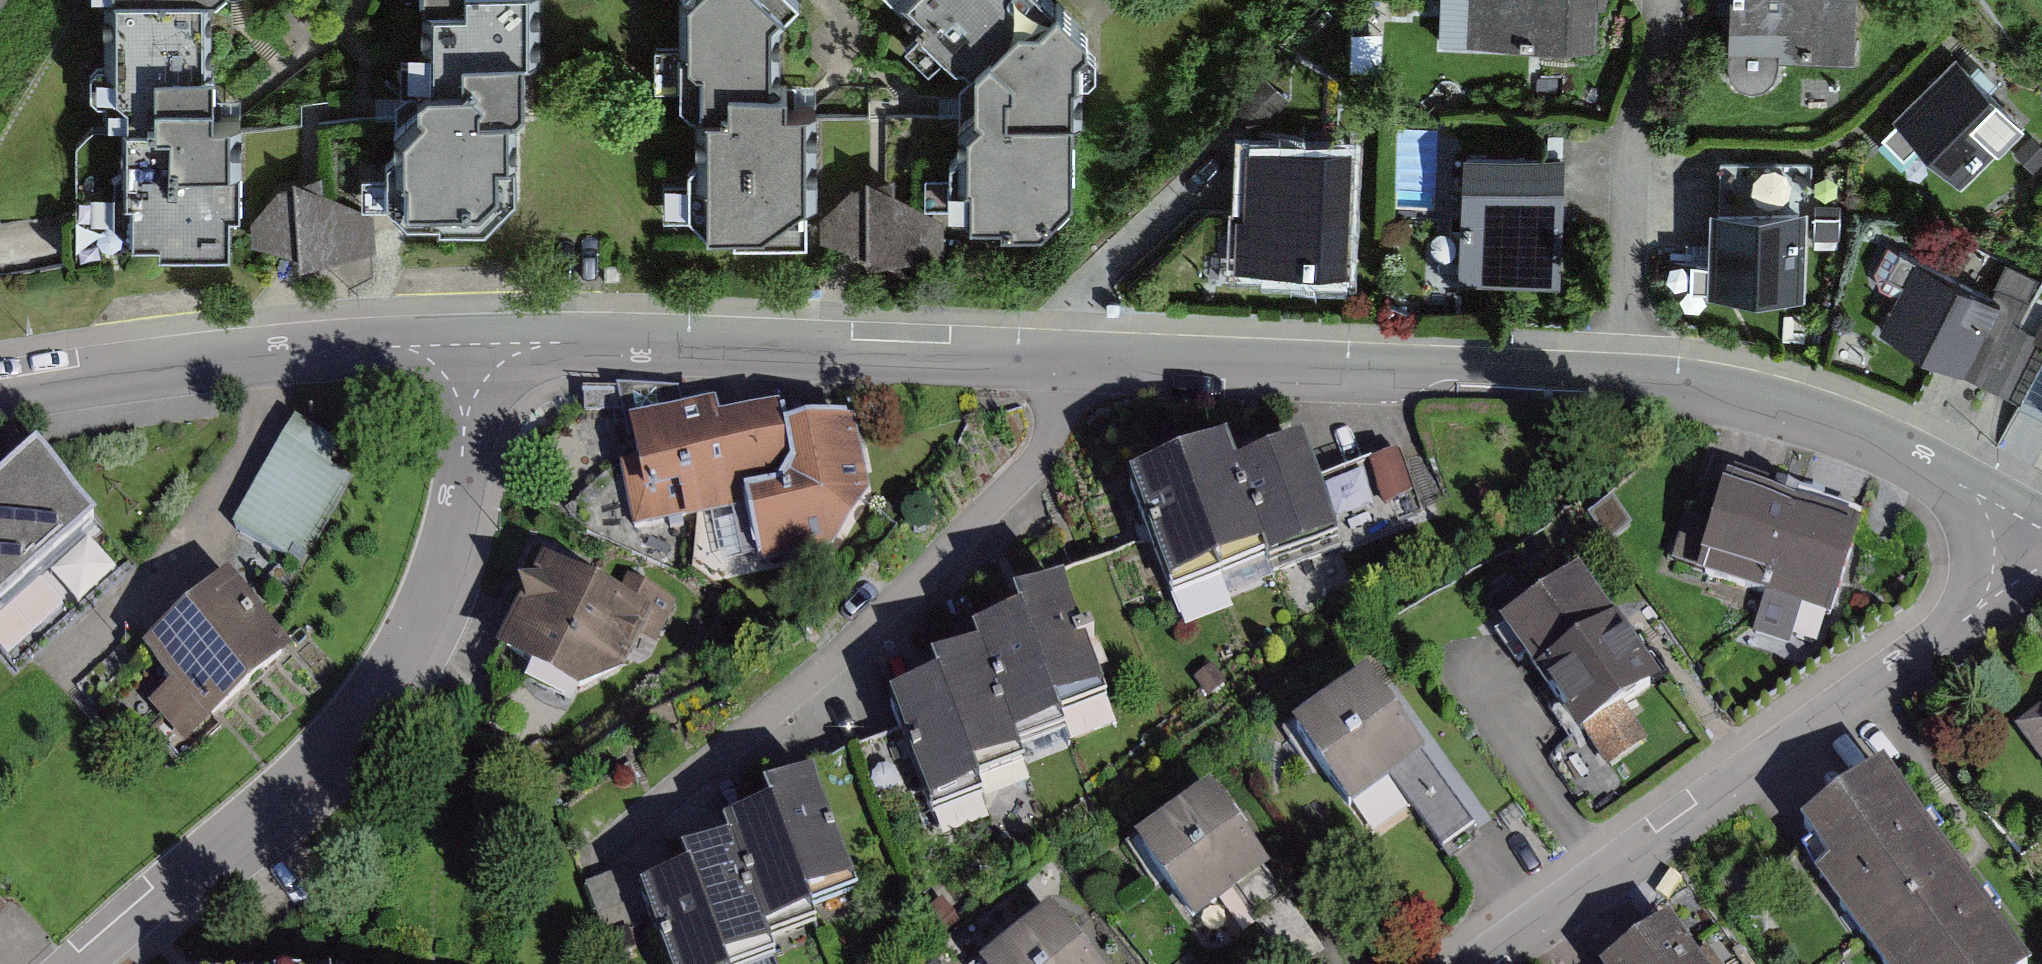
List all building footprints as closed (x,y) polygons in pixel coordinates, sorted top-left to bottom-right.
[(114,107),(140,131),(135,253),(238,255),(237,235),(255,218),(247,124),(228,124),(231,69),(203,66),(203,4),(207,0),(115,0),(114,107)] [(429,127),(397,134),(400,164),(382,200),(412,242),(493,241),(530,209),(526,134),(543,123),(545,0),(428,0),(429,127)] [(689,113),(715,127),(716,152),(698,170),(697,223),(735,254),(815,255),(816,109),(799,109),(798,86),(775,86),(775,30),(811,1),(810,0),(695,0),(689,113)] [(1061,0),(910,0),(990,77),(987,128),(959,161),(959,207),(980,229),(1048,230),(1079,202),(1082,46),(1093,28),(1061,0)] [(1472,41),(1595,52),(1600,0),(1476,0),(1472,41)] [(1738,58),(1850,63),(1853,0),(1741,0),(1738,58)] [(2024,120),(1962,57),(1902,117),(1964,179),(2024,120)] [(1356,152),(1257,145),(1247,278),(1347,285),(1356,152)] [(1463,152),(1458,282),(1559,286),(1565,156),(1463,152)] [(1812,165),(1727,164),(1724,298),(1809,300),(1812,165)] [(943,219),(881,180),(828,225),(831,240),(900,276),(945,244),(943,219)] [(390,233),(301,184),(260,228),(262,248),(279,253),(298,253),(310,268),(379,261),(390,233)] [(1932,265),(1895,331),(2005,392),(2041,327),(2041,326),(1932,265)] [(728,419),(641,434),(647,469),(628,473),(640,538),(742,519),(753,575),(843,560),(876,502),(863,436),(795,448),(791,424),(731,435),(728,419)] [(341,451),(301,429),(243,535),(311,571),(356,487),(330,473),(341,451)] [(0,486),(0,609),(99,521),(37,453),(0,486)] [(1237,456),(1142,493),(1182,596),(1270,561),(1276,576),(1344,550),(1339,539),(1419,508),(1400,461),(1326,490),(1313,457),(1248,483),(1237,456)] [(1867,536),(1741,492),(1726,535),(1693,523),(1674,576),(1766,609),(1756,635),(1795,649),(1805,620),(1834,631),(1867,536)] [(650,617),(554,572),(509,666),(578,698),(634,675),(650,617)] [(184,747),(292,651),(228,579),(143,654),(171,685),(148,706),(184,747)] [(1662,690),(1591,585),(1522,631),(1621,776),(1657,752),(1629,712),(1662,690)] [(947,699),(903,714),(940,823),(987,807),(981,790),(1035,772),(1026,748),(1067,734),(1061,718),(1109,701),(1074,600),(1025,617),(1030,632),(979,650),(985,666),(940,681),(947,699)] [(1380,682),(1308,730),(1365,814),(1437,766),(1380,682)] [(2030,727),(2041,744),(2041,719),(2030,727)] [(1899,782),(1817,839),(1844,877),(1829,887),(1883,963),(2028,963),(1899,782)] [(654,906),(674,963),(785,963),(786,963),(778,939),(818,925),(812,910),(861,893),(826,791),(776,809),(781,824),(730,841),(736,858),(692,873),(698,891),(654,906)] [(1221,797),(1149,845),(1205,929),(1277,881),(1221,797)] [(15,918),(0,901),(0,931),(15,918)] [(1000,963),(1089,963),(1062,923),(1000,963)] [(1636,963),(1705,963),(1682,932),(1636,963)]
